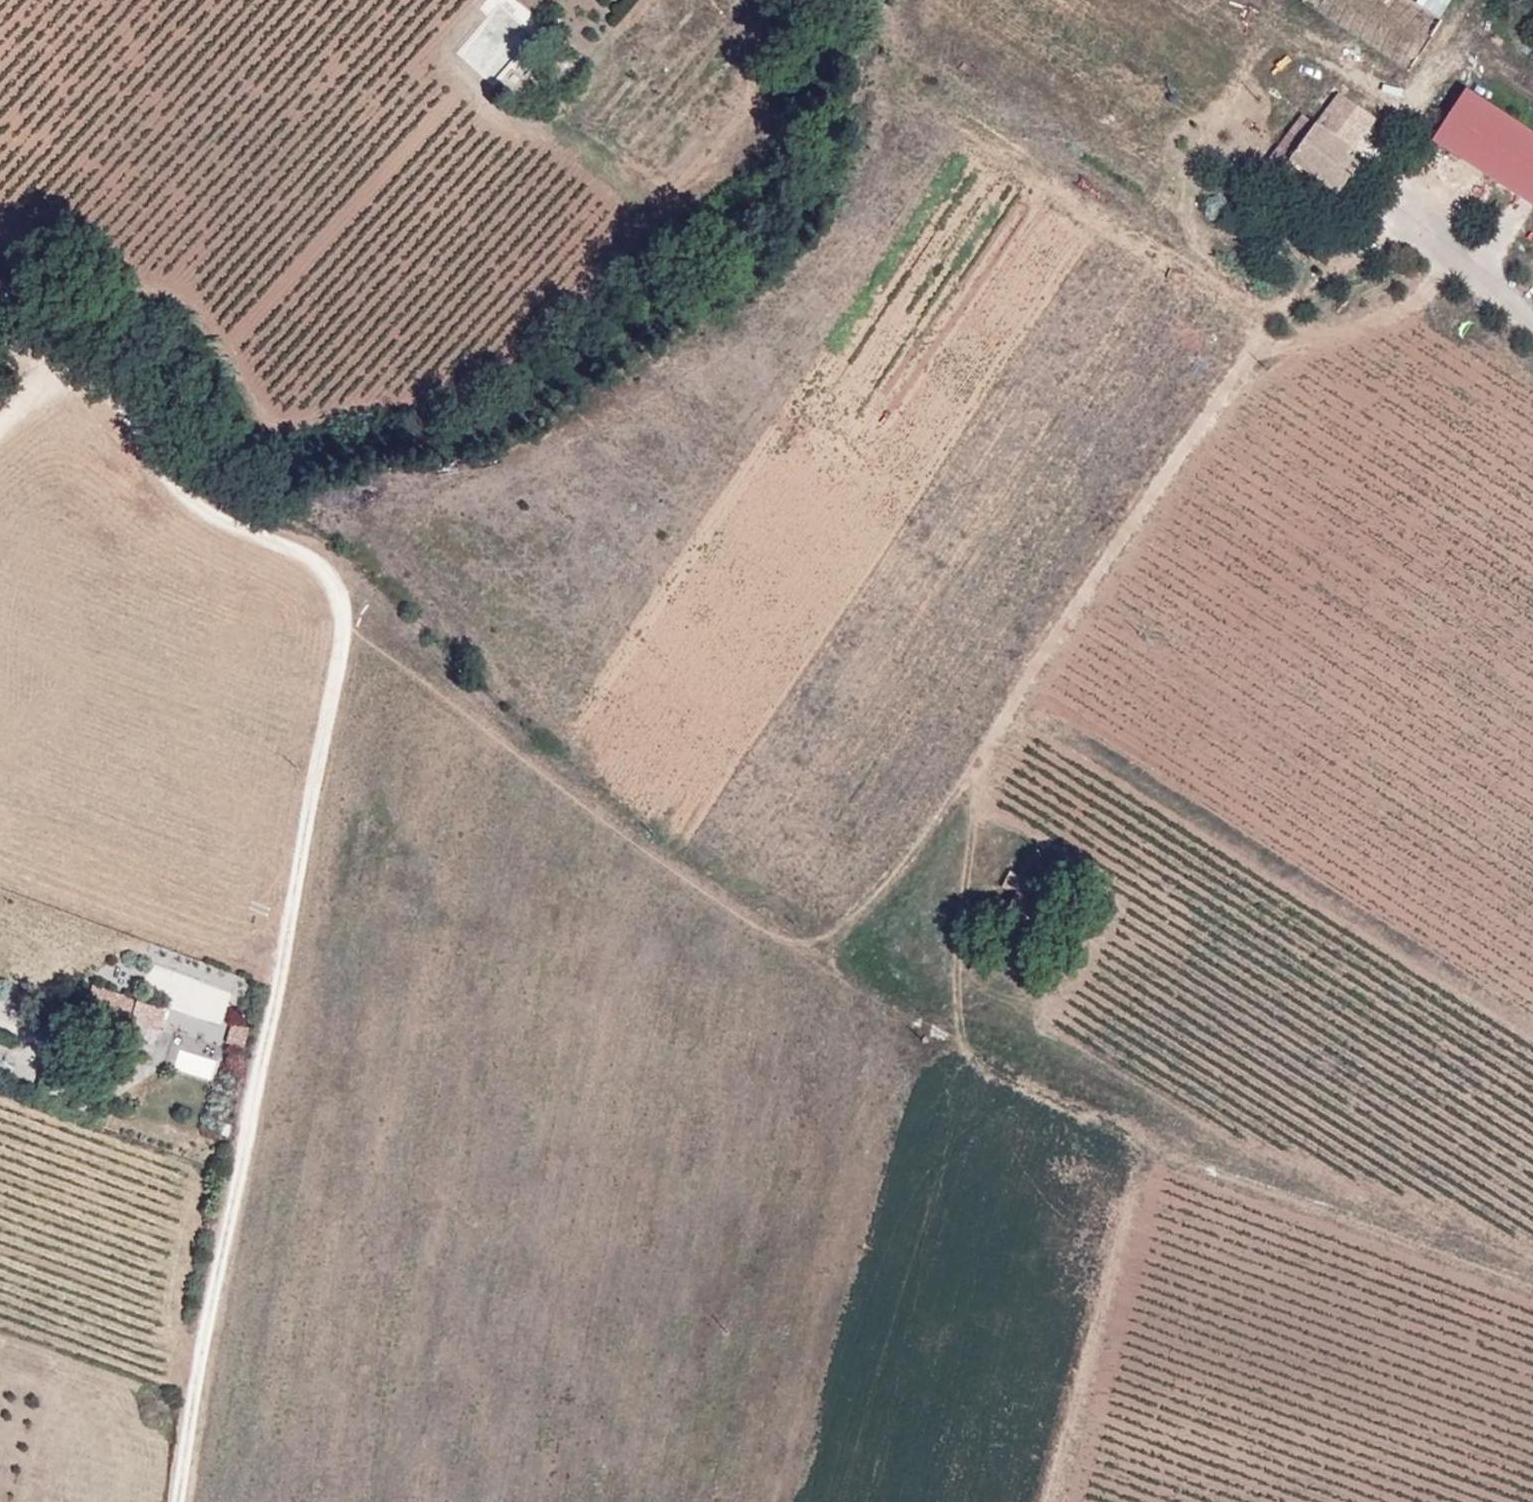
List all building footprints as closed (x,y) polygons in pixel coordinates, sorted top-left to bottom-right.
[(1403,67),(1437,15),(1435,14),(1444,0),(1299,0),(1403,67)] [(1428,136),(1532,205),(1532,130),(1462,84),(1428,136)] [(1312,119),(1296,108),(1263,158),(1281,171),(1289,160),(1293,163),(1281,182),(1292,190),(1306,172),(1332,191),(1334,192),(1357,162),(1347,154),(1368,124),(1374,115),(1335,88),(1327,99),(1312,119)] [(1320,209),(1332,191),(1306,172),(1292,190),(1320,209)] [(1049,892),(1014,869),(1002,884),(1012,891),(1007,899),(997,892),(980,916),(1013,940),(1049,892)] [(180,1071),(215,1076),(218,1058),(183,1053),(180,1071)]
